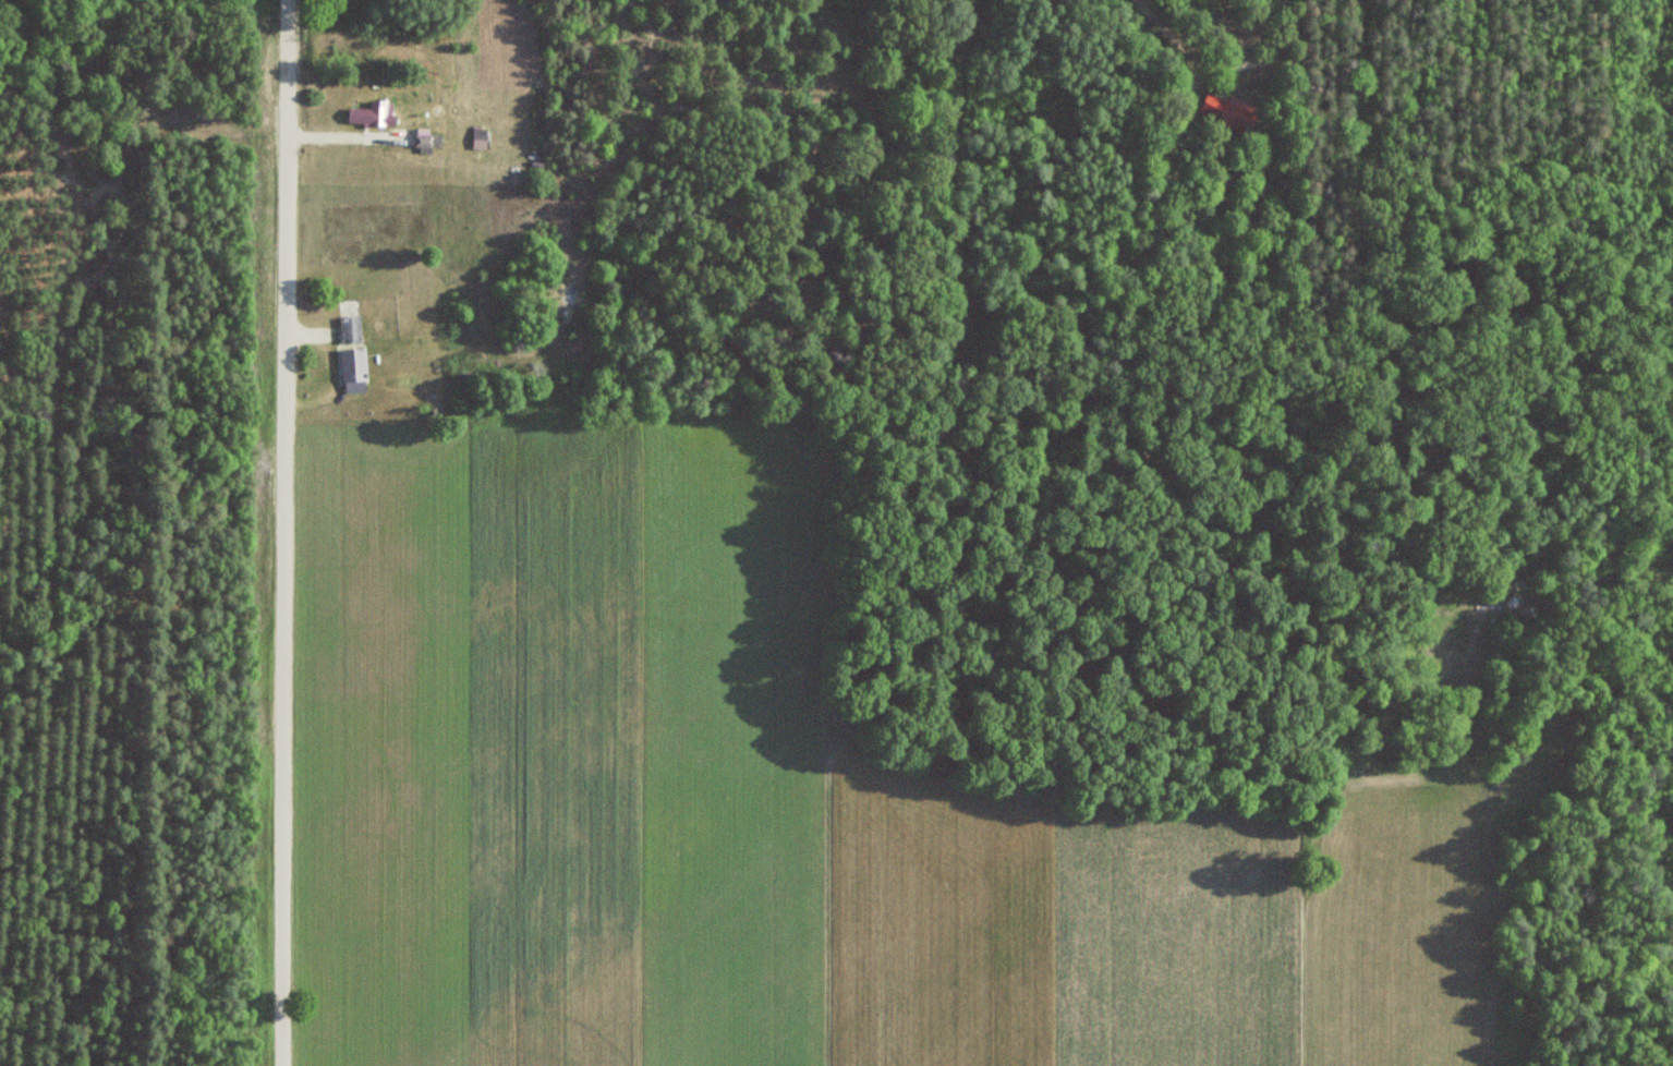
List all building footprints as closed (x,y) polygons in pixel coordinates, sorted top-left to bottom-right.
[(1238,135),(1251,109),(1209,87),(1196,112),(1238,135)] [(372,108),(349,108),(349,125),(390,125),(390,101),(372,101),(372,108)] [(487,149),(487,129),(475,129),(475,149),(487,149)] [(443,146),(443,132),(416,132),(416,153),(434,153),(434,146),(443,146)] [(362,343),(362,316),(342,316),(342,343),(362,343)] [(342,388),(367,388),(367,348),(342,348),(342,388)]
